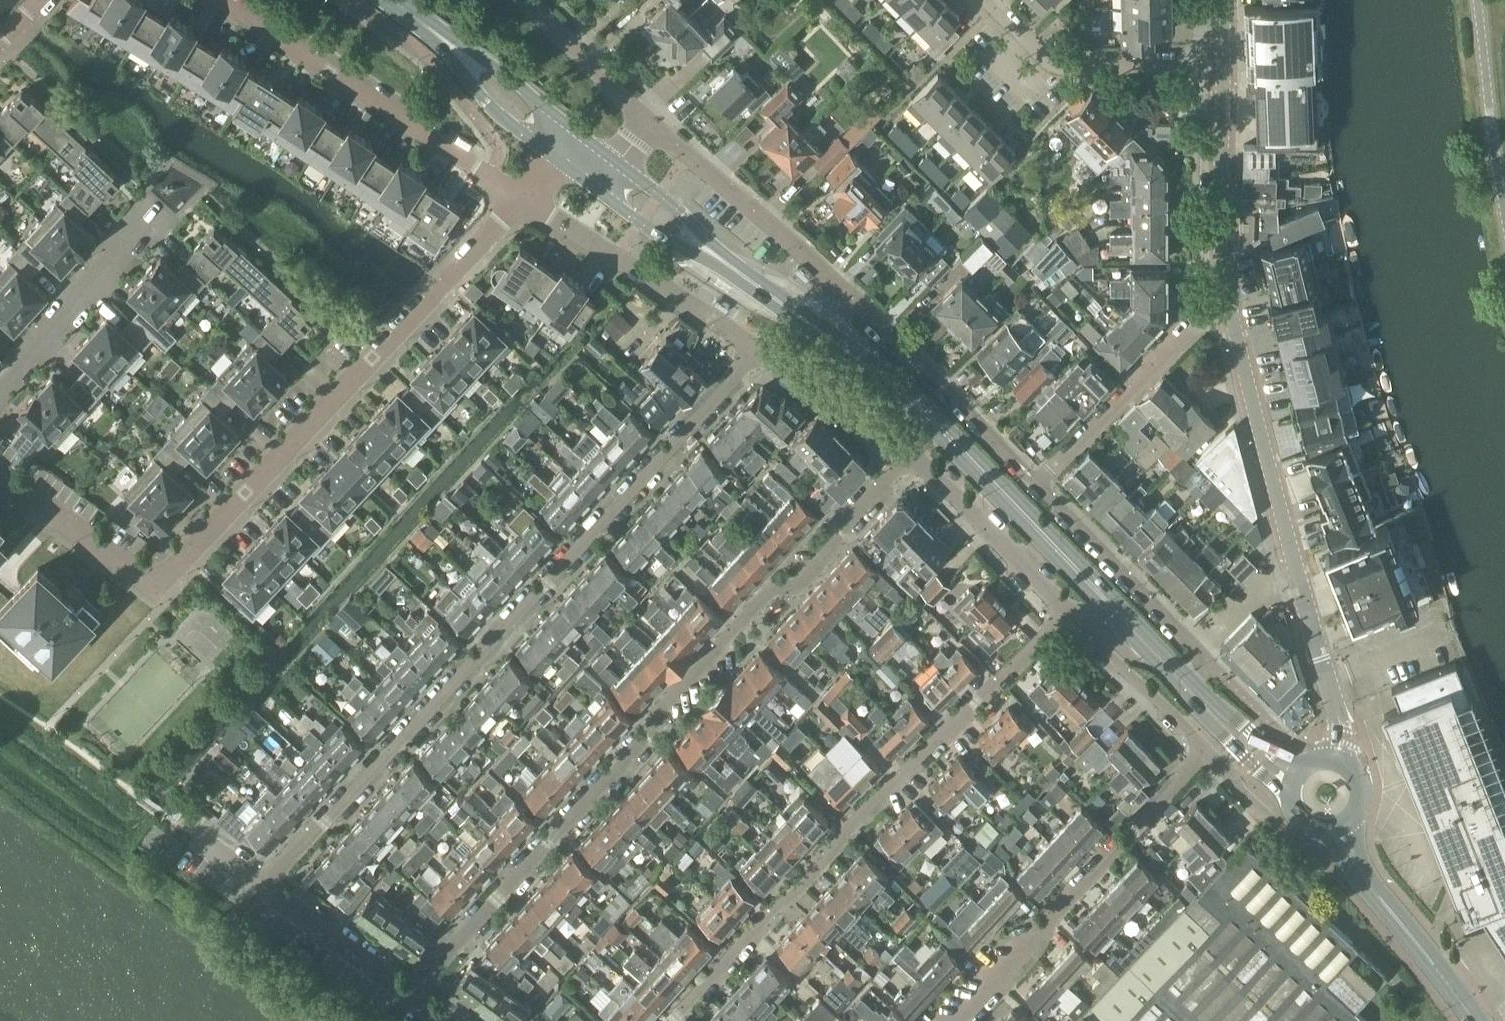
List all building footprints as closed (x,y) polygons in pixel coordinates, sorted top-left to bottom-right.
[(125,0),(75,0),(67,9),(105,32),(125,0)] [(154,11),(141,3),(143,0),(125,0),(105,32),(131,48),(154,11)] [(688,13),(676,2),(678,0),(667,0),(646,20),(654,28),(654,32),(658,36),(662,37),(663,38),(688,13)] [(843,8),(854,19),(862,11),(851,0),(850,0),(843,8)] [(902,9),(911,0),(894,0),(902,9)] [(902,9),(918,24),(942,0),(911,0),(902,9)] [(944,0),(942,0),(918,24),(933,40),(926,46),(935,56),(959,32),(950,23),(959,15),(944,0)] [(1040,8),(1048,0),(1031,0),(1040,8)] [(1057,8),(1065,0),(1048,0),(1057,8)] [(1324,143),(1321,70),(1318,2),(1244,5),(1245,33),(1243,33),(1244,46),(1245,46),(1247,93),(1254,93),(1256,143),(1261,143),(1306,143),(1324,143)] [(1169,5),(1121,6),(1121,45),(1153,44),(1152,29),(1169,29),(1169,5)] [(157,63),(183,22),(170,15),(168,19),(154,11),(131,48),(157,63)] [(688,13),(663,38),(666,41),(666,45),(670,49),(674,49),(682,58),(697,43),(711,59),(740,32),(724,16),(706,33),(688,13)] [(873,38),(881,30),(870,19),(862,27),(873,38)] [(182,79),(206,42),(192,34),(195,30),(183,22),(157,63),(182,79)] [(881,30),(873,38),(884,49),(892,41),(881,30)] [(744,33),(737,39),(745,47),(752,41),(744,33)] [(208,95),(234,54),(221,46),(219,50),(206,42),(182,79),(208,95)] [(804,67),(781,43),(770,53),(793,77),(804,67)] [(234,111),(258,74),(243,65),(246,61),(234,54),(208,95),(234,111)] [(742,75),(739,72),(733,66),(712,88),(731,108),(743,96),(753,106),(769,91),(747,69),(742,75)] [(921,120),(953,88),(937,72),(906,103),(921,120)] [(260,128),(283,90),(271,82),(258,74),(234,111),(260,128)] [(778,154),(802,130),(793,122),(798,117),(789,108),(802,95),(788,80),(760,107),(774,122),(759,136),(768,144),(768,147),(772,151),(775,152),(778,154)] [(14,142),(29,125),(56,150),(72,132),(24,88),(22,90),(21,89),(14,96),(15,97),(0,114),(0,130),(14,142)] [(953,88),(928,113),(943,129),(968,103),(953,88)] [(285,144),(311,103),(299,95),(297,99),(283,90),(260,128),(285,144)] [(1060,123),(1079,141),(1085,135),(1111,109),(1102,100),(1102,98),(1096,92),(1094,92),(1092,90),(1060,123)] [(310,161),(334,124),(320,115),(323,110),(311,103),(285,144),(310,161)] [(968,103),(943,129),(937,135),(952,150),(958,144),(983,119),(968,103)] [(1111,109),(1085,135),(1103,153),(1129,127),(1127,125),(1127,122),(1122,117),(1119,117),(1111,109)] [(802,130),(778,154),(780,156),(780,159),(784,163),(787,164),(796,172),(820,148),(813,141),(825,129),(815,118),(802,130)] [(983,119),(958,144),(974,159),(999,134),(983,119)] [(1156,122),(1156,134),(1170,135),(1170,123),(1156,122)] [(869,123),(859,134),(867,141),(877,131),(869,123)] [(899,142),(907,134),(896,123),(888,130),(899,142)] [(336,177),(362,136),(349,128),(347,132),(334,124),(310,161),(336,177)] [(81,125),(74,132),(82,139),(88,132),(81,125)] [(0,130),(0,158),(5,153),(4,153),(14,142),(0,130)] [(67,191),(89,211),(112,186),(113,187),(120,180),(119,179),(121,177),(72,132),(56,150),(83,175),(67,191)] [(907,134),(899,142),(910,153),(918,145),(907,134)] [(974,159),(968,165),(984,181),(1014,150),(999,134),(974,159)] [(1110,170),(1167,170),(1167,166),(1164,162),(1163,159),(1159,154),(1156,154),(1153,150),(1139,150),(1139,143),(1140,142),(1132,134),(1118,149),(1125,156),(1128,154),(1132,154),(1132,162),(1110,162),(1110,170)] [(838,135),(812,160),(822,171),(848,146),(838,135)] [(361,194),(384,157),(370,148),(373,143),(362,136),(336,177),(361,194)] [(1278,155),(1288,155),(1306,156),(1306,143),(1261,143),(1256,143),(1243,143),(1243,159),(1242,174),(1277,174),(1278,155)] [(876,181),(878,180),(861,163),(862,162),(850,150),(827,173),(838,184),(833,189),(838,194),(831,200),(844,213),(876,181)] [(915,163),(905,153),(897,161),(907,172),(915,163)] [(930,172),(938,164),(926,153),(918,161),(930,172)] [(386,211),(413,170),(400,161),(397,165),(384,157),(361,194),(386,211)] [(938,164),(930,172),(941,184),(949,176),(938,164)] [(412,227),(435,191),(420,181),(423,177),(413,170),(386,211),(412,227)] [(1167,170),(1110,170),(1109,179),(1121,179),(1121,187),(1154,187),(1167,187),(1167,170)] [(1242,190),(1300,190),(1300,183),(1287,182),(1288,175),(1277,174),(1242,174),(1242,190)] [(928,179),(915,193),(923,201),(937,187),(928,179)] [(1314,181),(1304,180),(1303,195),(1313,195),(1314,181)] [(876,181),(844,213),(857,227),(863,220),(868,225),(888,205),(887,204),(893,198),(876,181)] [(1322,181),(1314,181),(1313,195),(1321,192),(1322,181)] [(962,205),(970,197),(959,186),(951,194),(962,205)] [(977,225),(1002,200),(988,186),(963,211),(977,225)] [(1167,204),(1167,187),(1154,187),(1121,187),(1121,196),(1109,196),(1109,205),(1110,204),(1167,204)] [(1300,190),(1242,190),(1241,205),(1267,206),(1267,205),(1276,205),(1276,198),(1299,197),(1300,190)] [(89,211),(67,191),(58,202),(57,201),(41,219),(78,253),(81,250),(82,251),(89,244),(87,243),(94,235),(79,222),(89,211)] [(435,191),(412,227),(435,243),(437,244),(440,244),(443,244),(445,243),(447,242),(448,241),(449,240),(450,239),(451,238),(451,237),(451,236),(451,234),(451,233),(450,232),(450,230),(449,229),(449,228),(448,227),(447,227),(460,208),(435,191)] [(1267,206),(1241,205),(1240,241),(1249,241),(1265,231),(1269,242),(1323,218),(1316,202),(1288,213),(1290,216),(1277,221),(1276,205),(1267,205),(1267,206)] [(952,203),(943,211),(959,228),(968,221),(952,203)] [(1068,203),(1062,208),(1070,215),(1075,210),(1068,203)] [(896,261),(929,227),(905,204),(877,233),(883,239),(875,246),(885,255),(888,253),(896,261)] [(1132,222),(1167,221),(1167,204),(1110,204),(1109,205),(1109,213),(1132,213),(1132,222)] [(1061,209),(1055,215),(1064,223),(1070,217),(1061,209)] [(1015,215),(1010,210),(988,233),(993,237),(992,238),(1007,253),(1031,229),(1016,214),(1015,215)] [(1055,215),(1049,222),(1058,230),(1064,223),(1055,215)] [(16,248),(38,267),(47,257),(61,270),(77,253),(77,254),(78,253),(41,219),(24,237),(26,238),(16,248)] [(1167,221),(1132,222),(1132,230),(1109,230),(1109,238),(1109,239),(1110,239),(1167,239),(1167,221)] [(1062,236),(1068,244),(1084,234),(1077,225),(1062,236)] [(184,261),(206,281),(221,263),(249,288),(265,271),(216,226),(215,228),(214,227),(207,235),(208,235),(184,261)] [(947,245),(929,227),(896,262),(904,269),(902,272),(911,281),(947,245)] [(1043,227),(1038,233),(1046,241),(1051,236),(1043,227)] [(1084,234),(1068,244),(1074,251),(1092,245),(1091,242),(1084,234)] [(960,255),(973,268),(993,248),(981,235),(960,255)] [(1036,235),(1023,248),(1032,257),(1045,243),(1036,235)] [(1309,236),(1262,247),(1267,271),(1314,260),(1309,236)] [(1029,265),(1024,271),(1033,280),(1042,273),(1051,267),(1060,261),(1069,254),(1068,253),(1055,238),(1048,245),(1035,259),(1029,265)] [(1167,256),(1167,239),(1110,239),(1109,239),(1109,250),(1132,250),(1132,256),(1167,256)] [(1092,245),(1074,251),(1075,253),(1081,260),(1097,260),(1092,245)] [(520,300),(546,264),(534,255),(520,246),(507,265),(504,264),(502,263),(501,263),(498,264),(496,265),(495,265),(494,266),(492,268),(492,269),(491,271),(491,272),(491,273),(491,274),(491,276),(491,277),(492,278),(492,279),(494,281),(520,300)] [(16,248),(6,259),(9,261),(0,271),(0,284),(30,311),(46,294),(28,277),(38,267),(16,248)] [(1017,255),(1009,263),(1012,266),(1017,272),(1026,263),(1032,257),(1023,248),(1017,255)] [(945,252),(928,270),(936,278),(954,260),(945,252)] [(206,281),(184,261),(175,271),(160,257),(153,264),(151,263),(145,270),(146,271),(143,274),(181,309),(197,291),(196,291),(206,281)] [(1005,259),(996,268),(1003,275),(1012,266),(1009,263),(1005,259)] [(1314,260),(1267,271),(1273,295),(1316,285),(1316,286),(1320,285),(1314,260)] [(546,264),(520,300),(545,318),(574,279),(564,272),(561,276),(546,264)] [(1076,270),(1080,276),(1092,276),(1092,264),(1084,264),(1076,270)] [(1012,266),(1003,275),(1009,281),(1017,272),(1012,266)] [(1132,285),(1167,284),(1167,268),(1132,267),(1132,276),(1110,276),(1110,284),(1132,285)] [(260,330),(281,350),(304,325),(305,325),(312,318),(311,317),(313,315),(265,271),(249,288),(275,313),(260,330)] [(164,327),(181,309),(143,274),(143,275),(144,276),(131,289),(146,302),(131,318),(152,337),(163,325),(164,327)] [(1060,284),(1067,291),(1074,284),(1068,277),(1060,284)] [(574,279),(545,318),(570,336),(596,301),(580,289),(583,286),(574,279)] [(953,325),(979,298),(961,279),(934,306),(953,325)] [(30,311),(0,284),(0,316),(14,329),(30,311)] [(1167,284),(1132,285),(1110,284),(1110,294),(1132,294),(1132,302),(1166,301),(1167,284)] [(1056,285),(1046,295),(1056,305),(1066,294),(1056,285)] [(1273,295),(1270,296),(1276,321),(1279,320),(1279,319),(1322,309),(1321,308),(1316,286),(1316,285),(1273,295)] [(979,298),(953,325),(957,329),(971,343),(998,317),(979,298)] [(1102,303),(1142,342),(1154,330),(1128,306),(1126,308),(1106,298),(1102,303)] [(1166,301),(1132,302),(1128,306),(1154,330),(1166,317),(1166,301)] [(1105,331),(1130,355),(1142,342),(1102,303),(1094,310),(1110,325),(1105,331)] [(1322,309),(1279,319),(1279,320),(1285,343),(1334,332),(1328,306),(1321,308),(1322,309)] [(615,310),(601,325),(616,339),(631,324),(615,310)] [(462,323),(458,327),(473,341),(488,355),(503,339),(474,311),(463,324),(462,323)] [(992,364),(1033,323),(1020,312),(980,352),(992,364)] [(141,349),(152,337),(131,318),(120,329),(106,316),(90,334),(126,368),(143,350),(141,349)] [(1067,321),(1061,316),(1044,334),(1045,335),(1043,337),(1047,342),(1048,341),(1067,321)] [(1130,355),(1105,331),(1102,333),(1087,318),(1078,327),(1120,366),(1130,355)] [(1074,329),(1067,321),(1048,341),(1053,345),(1056,341),(1059,344),(1074,329)] [(1033,323),(992,364),(1004,376),(1043,337),(1045,335),(1044,334),(1033,323)] [(444,343),(473,371),(488,355),(473,341),(458,327),(454,331),(455,332),(444,343)] [(281,350),(260,330),(250,340),(249,340),(233,357),(270,391),(273,389),(275,390),(281,383),(279,382),(286,374),(272,360),(281,350)] [(1334,332),(1285,343),(1291,367),(1340,356),(1334,332)] [(88,365),(77,376),(98,396),(109,384),(110,386),(126,368),(90,334),(74,352),(88,365)] [(585,343),(598,354),(605,346),(592,335),(585,343)] [(660,377),(683,352),(681,350),(680,345),(674,340),(670,340),(666,337),(638,367),(649,376),(653,371),(660,377)] [(532,339),(526,347),(534,355),(542,346),(532,339)] [(1048,366),(1059,355),(1064,350),(1059,344),(1056,341),(1053,345),(1013,385),(1027,399),(1054,372),(1048,366)] [(473,371),(444,343),(433,355),(432,354),(428,359),(431,361),(458,387),(463,391),(477,375),(473,371)] [(700,358),(688,347),(662,375),(685,397),(704,375),(693,365),(700,358)] [(1069,363),(1098,389),(1111,374),(1083,348),(1069,363)] [(1340,356),(1291,367),(1296,389),(1296,391),(1345,380),(1340,356)] [(209,386),(230,406),(239,396),(253,409),(269,392),(270,392),(270,391),(233,357),(217,375),(218,376),(209,386)] [(409,387),(441,417),(457,400),(451,395),(458,387),(431,361),(428,359),(425,363),(414,376),(417,378),(409,387)] [(1098,389),(1069,363),(1053,380),(1057,384),(1035,409),(1058,431),(1098,389)] [(509,374),(519,384),(526,376),(516,367),(509,374)] [(660,377),(653,371),(646,379),(653,386),(650,388),(673,409),(685,397),(662,375),(660,377)] [(519,384),(509,374),(502,381),(512,391),(519,384)] [(1163,428),(1190,400),(1164,374),(1137,401),(1161,426),(1163,428)] [(36,392),(35,392),(72,427),(88,409),(87,408),(98,396),(77,376),(66,388),(52,375),(36,392)] [(545,392),(554,400),(568,385),(559,377),(545,392)] [(673,409),(650,388),(640,379),(633,387),(624,378),(618,386),(618,388),(631,401),(633,398),(661,423),(673,409)] [(1351,404),(1345,380),(1296,391),(1296,389),(1292,390),(1298,416),(1351,404)] [(772,392),(763,384),(758,389),(757,388),(747,400),(770,422),(768,424),(775,430),(777,432),(796,412),(799,415),(804,410),(792,399),(791,401),(783,394),(781,396),(775,390),(772,392)] [(492,402),(499,395),(489,385),(482,393),(492,402)] [(230,406),(209,386),(199,397),(201,399),(186,416),(222,450),(239,432),(221,416),(230,406)] [(441,417),(409,387),(401,395),(398,393),(386,405),(386,404),(382,409),(411,437),(419,429),(425,434),(441,417)] [(545,421),(560,405),(542,389),(527,405),(545,421)] [(10,442),(30,457),(48,437),(56,444),(72,427),(35,392),(19,410),(26,416),(21,421),(25,425),(10,442)] [(596,394),(589,402),(597,408),(603,400),(596,394)] [(1191,399),(1190,400),(1163,428),(1185,451),(1214,422),(1191,399)] [(597,408),(595,410),(596,410),(637,448),(652,432),(629,411),(622,418),(603,401),(603,400),(597,408)] [(734,414),(756,435),(762,428),(770,435),(775,430),(768,424),(770,422),(747,400),(734,414)] [(1127,436),(1138,425),(1147,416),(1135,403),(1114,423),(1127,436)] [(1351,404),(1298,416),(1304,440),(1308,439),(1311,448),(1341,436),(1340,432),(1357,428),(1351,404)] [(367,425),(397,452),(404,459),(419,443),(411,437),(382,409),(378,413),(367,425)] [(614,427),(596,410),(591,417),(605,431),(597,440),(622,464),(637,448),(614,427)] [(795,463),(829,425),(817,413),(792,440),(799,446),(789,457),(795,463)] [(756,435),(734,414),(722,426),(752,454),(757,448),(750,442),(756,435)] [(171,435),(162,445),(183,464),(192,454),(206,467),(222,450),(186,416),(170,434),(171,435)] [(518,424),(505,439),(516,449),(529,434),(518,424)] [(397,452),(367,425),(357,436),(356,436),(352,440),(367,454),(381,468),(382,468),(397,452)] [(829,425),(795,463),(800,469),(810,458),(817,465),(841,438),(829,425)] [(1133,453),(1150,437),(1138,425),(1127,436),(1121,441),(1133,453)] [(752,454),(722,426),(710,439),(732,461),(740,453),(747,460),(752,454)] [(1194,460),(1242,509),(1253,499),(1237,440),(1227,429),(1194,460)] [(608,479),(622,464),(597,440),(587,430),(572,447),(608,479)] [(1150,437),(1133,453),(1146,466),(1169,443),(1156,430),(1150,437)] [(556,431),(549,438),(578,466),(571,474),(593,495),(608,479),(572,447),(556,431)] [(1350,435),(1306,452),(1316,481),(1360,462),(1350,435)] [(841,438),(817,465),(823,471),(813,481),(819,487),(828,477),(853,449),(841,438)] [(367,454),(352,440),(348,444),(349,445),(333,461),(348,475),(352,471),(367,484),(381,468),(367,454)] [(1173,443),(1159,457),(1169,467),(1183,453),(1173,443)] [(154,458),(139,475),(176,509),(177,508),(176,508),(192,491),(174,475),(183,464),(162,445),(152,456),(154,458)] [(1075,487),(1101,461),(1089,448),(1062,474),(1075,487)] [(490,449),(484,456),(495,467),(502,460),(490,449)] [(686,466),(708,487),(725,502),(732,494),(716,479),(724,470),(701,449),(686,466)] [(753,455),(761,462),(767,456),(758,449),(753,455)] [(819,487),(812,495),(825,507),(863,465),(863,460),(853,449),(828,477),(819,487)] [(761,462),(753,455),(744,464),(752,472),(761,462)] [(1196,467),(1185,455),(1170,469),(1182,481),(1196,467)] [(321,473),(317,477),(347,505),(367,484),(352,471),(348,475),(333,461),(322,474),(321,473)] [(480,461),(471,470),(484,482),(493,473),(480,461)] [(1087,499),(1113,473),(1101,461),(1075,487),(1087,499)] [(1360,462),(1316,481),(1323,499),(1325,499),(1328,506),(1362,493),(1370,490),(1360,462)] [(418,463),(413,468),(424,478),(428,473),(418,463)] [(562,466),(548,482),(579,510),(593,495),(571,474),(562,466)] [(725,502),(708,487),(686,466),(672,481),(694,502),(702,494),(718,509),(725,502)] [(1199,466),(1189,476),(1203,490),(1213,480),(1199,466)] [(413,468),(408,474),(418,484),(424,478),(413,468)] [(548,482),(535,469),(528,477),(545,493),(538,503),(564,527),(579,510),(548,482)] [(778,507),(802,530),(817,515),(792,492),(768,471),(762,477),(786,499),(778,507)] [(1113,473),(1087,499),(1099,511),(1124,487),(1125,486),(1113,473)] [(131,500),(114,517),(135,532),(144,521),(148,525),(153,520),(160,527),(176,509),(139,475),(123,493),(131,500)] [(347,505),(317,477),(313,481),(314,482),(302,494),(305,497),(297,505),(306,514),(329,536),(345,519),(339,513),(347,505)] [(1203,490),(1199,494),(1213,508),(1219,502),(1227,494),(1213,480),(1203,490)] [(657,497),(680,518),(683,514),(694,502),(672,481),(657,497)] [(1124,487),(1099,511),(1111,523),(1140,495),(1147,488),(1140,481),(1129,493),(1124,487)] [(399,484),(392,491),(402,501),(409,494),(399,484)] [(458,485),(449,495),(459,504),(469,494),(458,485)] [(1328,506),(1320,509),(1324,521),(1323,521),(1329,538),(1373,520),(1362,493),(1328,506)] [(1227,494),(1219,502),(1228,512),(1222,517),(1226,521),(1231,516),(1240,508),(1227,494)] [(764,522),(789,545),(802,530),(778,507),(770,516),(747,495),(740,502),(749,510),(750,509),(764,522)] [(1123,536),(1149,510),(1143,504),(1146,501),(1140,495),(1111,523),(1123,536)] [(442,497),(431,509),(441,518),(452,506),(442,497)] [(643,513),(665,534),(680,518),(657,497),(643,513)] [(896,499),(860,538),(861,539),(873,550),(871,553),(884,565),(889,559),(890,560),(901,547),(924,522),(901,499),(896,499)] [(1149,510),(1123,536),(1135,548),(1168,516),(1156,504),(1149,510)] [(274,523),(270,527),(294,550),(300,555),(308,547),(313,553),(329,536),(306,514),(297,505),(289,514),(286,511),(275,524),(274,523)] [(522,505),(507,521),(518,531),(541,552),(556,535),(546,527),(548,525),(531,509),(529,511),(522,505)] [(1240,508),(1231,516),(1243,529),(1252,521),(1253,520),(1242,510),(1240,508)] [(750,537),(775,560),(789,545),(764,522),(750,509),(749,510),(744,516),(758,529),(750,537)] [(665,534),(643,513),(628,529),(650,550),(661,560),(667,565),(675,556),(659,541),(665,534)] [(1165,525),(1138,552),(1152,566),(1188,531),(1200,520),(1194,513),(1182,525),(1173,534),(1165,525)] [(371,514),(364,521),(374,531),(381,523),(371,514)] [(430,519),(422,528),(433,538),(441,529),(430,519)] [(705,529),(697,522),(691,529),(699,536),(705,529)] [(903,570),(936,534),(924,522),(901,547),(890,560),(889,559),(884,565),(891,572),(896,566),(901,571),(903,570)] [(721,525),(715,532),(761,575),(775,560),(750,537),(742,546),(721,525)] [(433,538),(422,528),(420,526),(411,536),(424,548),(433,538)] [(267,532),(256,544),(279,566),(285,571),(300,555),(294,550),(270,527),(266,531),(267,532)] [(650,550),(628,529),(613,544),(636,565),(650,550)] [(684,536),(692,543),(699,536),(691,529),(684,536)] [(503,547),(526,568),(541,552),(518,531),(503,547)] [(1166,580),(1193,553),(1185,546),(1194,537),(1188,531),(1152,566),(1166,580)] [(761,575),(715,532),(709,538),(731,558),(723,567),(748,590),(761,575)] [(936,534),(903,570),(896,577),(913,593),(920,584),(909,574),(918,565),(925,572),(948,547),(936,534)] [(526,568),(503,547),(496,554),(480,539),(473,547),(480,554),(512,583),(526,568)] [(1193,553),(1166,580),(1179,593),(1221,553),(1215,547),(1208,539),(1193,553)] [(1386,548),(1328,568),(1342,611),(1399,590),(1401,596),(1417,592),(1399,539),(1385,543),(1386,548)] [(245,554),(241,559),(265,581),(271,587),(285,571),(279,566),(256,544),(245,555),(245,554)] [(897,603),(904,595),(852,547),(838,563),(852,576),(862,585),(869,577),(897,603)] [(1221,553),(1179,593),(1193,608),(1220,582),(1214,575),(1221,568),(1221,567),(1231,557),(1224,550),(1221,553)] [(1228,567),(1240,580),(1256,564),(1244,551),(1228,567)] [(605,553),(591,568),(613,590),(621,597),(630,605),(637,599),(619,583),(628,574),(605,553)] [(512,583),(480,554),(466,570),(497,599),(512,583)] [(748,590),(723,567),(715,575),(694,556),(688,562),(709,582),(734,605),(748,590)] [(220,588),(252,618),(269,600),(263,595),(271,587),(265,581),(241,559),(237,563),(226,576),(229,578),(220,588)] [(667,565),(661,560),(653,569),(658,574),(667,565)] [(838,563),(824,577),(839,591),(848,600),(863,613),(865,611),(879,625),(890,613),(879,603),(872,610),(854,594),(862,585),(852,576),(838,563)] [(38,567),(0,607),(0,626),(47,669),(101,610),(79,590),(68,581),(61,589),(38,567)] [(388,568),(373,583),(382,592),(397,577),(388,568)] [(613,590),(591,568),(576,585),(598,606),(613,590)] [(497,599),(466,570),(451,585),(483,615),(497,599)] [(936,573),(920,590),(934,603),(950,586),(936,573)] [(810,592),(835,615),(843,605),(872,632),(877,626),(863,613),(848,600),(839,591),(824,577),(810,592)] [(320,589),(310,579),(303,587),(313,597),(320,589)] [(451,585),(450,584),(435,600),(468,631),(483,615),(451,585)] [(598,606),(576,585),(562,600),(585,621),(595,631),(604,639),(610,632),(590,615),(598,606)] [(970,590),(954,606),(973,626),(980,620),(1000,600),(985,585),(974,595),(970,590)] [(720,616),(686,586),(676,597),(671,593),(668,597),(681,609),(706,632),(720,616)] [(313,597),(302,587),(296,594),(307,603),(313,597)] [(810,592),(797,607),(843,649),(849,643),(827,623),(835,615),(810,592)] [(621,597),(617,601),(626,610),(630,605),(621,597)] [(352,598),(338,613),(347,621),(361,606),(352,598)] [(706,632),(681,609),(674,618),(652,598),(646,604),(668,624),(693,647),(693,646),(706,632)] [(585,621),(562,600),(547,616),(570,637),(585,621)] [(1000,600),(980,620),(999,640),(1009,630),(1005,625),(1015,615),(1000,600)] [(654,639),(681,663),(695,648),(693,646),(693,647),(668,624),(646,604),(641,610),(662,630),(654,639)] [(905,628),(918,613),(907,604),(894,619),(905,628)] [(408,609),(402,616),(445,656),(460,639),(424,606),(415,616),(408,609)] [(843,649),(797,607),(784,622),(808,644),(815,636),(844,662),(850,656),(843,649)] [(1230,646),(1222,654),(1276,713),(1304,686),(1295,648),(1290,649),(1268,627),(1277,619),(1267,609),(1259,618),(1258,617),(1258,618),(1251,612),(1224,638),(1231,645),(1230,645),(1230,646)] [(336,613),(328,622),(337,631),(346,622),(336,613)] [(402,616),(399,613),(394,618),(411,634),(409,636),(415,642),(408,650),(431,671),(445,656),(402,616)] [(547,616),(533,632),(556,653),(561,658),(567,651),(562,646),(570,637),(547,616)] [(892,621),(872,641),(887,656),(907,636),(892,621)] [(784,622),(769,637),(772,639),(808,672),(814,665),(800,653),(808,644),(784,622)] [(681,663),(654,639),(646,648),(625,627),(619,634),(641,654),(665,677),(667,678),(673,672),(681,663)] [(604,639),(595,631),(587,639),(596,647),(604,639)] [(556,653),(533,632),(517,649),(540,670),(556,653)] [(619,634),(613,639),(635,660),(628,668),(652,691),(665,677),(641,654),(619,634)] [(431,671),(408,650),(407,651),(397,641),(390,648),(381,640),(374,647),(381,653),(394,665),(416,687),(430,672),(431,671)] [(887,656),(872,641),(860,653),(892,686),(904,674),(887,656)] [(605,647),(591,662),(614,684),(613,684),(638,706),(652,691),(628,668),(620,677),(604,663),(612,654),(605,647)] [(932,658),(939,666),(944,671),(960,687),(978,669),(958,648),(949,656),(941,648),(932,658)] [(731,682),(756,705),(770,718),(776,712),(762,698),(777,681),(792,695),(798,688),(759,652),(731,682)] [(385,674),(379,682),(402,703),(416,687),(394,665),(381,653),(372,662),(385,674)] [(563,662),(571,669),(579,661),(570,654),(563,662)] [(494,673),(517,694),(532,678),(509,657),(494,673)] [(1470,699),(1455,661),(1391,686),(1399,706),(1384,712),(1400,752),(1464,916),(1478,910),(1504,952),(1504,787),(1470,699)] [(571,669),(563,662),(555,670),(564,678),(571,669)] [(1046,687),(1035,698),(1051,714),(1062,703),(1080,684),(1074,678),(1076,677),(1067,667),(1066,668),(1061,663),(1041,682),(1046,687)] [(593,712),(616,733),(631,717),(598,688),(601,685),(579,666),(571,675),(602,703),(593,712)] [(960,687),(944,671),(939,666),(921,684),(941,705),(960,687)] [(852,678),(845,670),(822,695),(829,703),(852,678)] [(402,703),(379,682),(372,689),(354,673),(347,681),(364,698),(387,719),(402,703)] [(517,694),(494,673),(479,689),(502,711),(517,694)] [(387,719),(364,698),(347,681),(339,689),(357,706),(349,714),(372,735),(387,719)] [(786,733),(729,681),(716,695),(742,720),(750,712),(780,739),(786,733)] [(1080,684),(1062,703),(1075,717),(1074,718),(1075,719),(1076,718),(1081,723),(1100,705),(1095,700),(1096,698),(1087,689),(1086,690),(1080,684)] [(558,696),(568,704),(577,695),(567,686),(558,696)] [(502,711),(479,689),(465,705),(488,726),(502,711)] [(536,690),(526,702),(534,710),(545,698),(536,690)] [(742,720),(716,695),(702,710),(704,712),(755,759),(761,753),(734,728),(742,720)] [(822,695),(812,705),(834,727),(836,725),(844,718),(838,713),(839,712),(829,703),(822,695)] [(907,697),(889,715),(894,720),(910,736),(928,718),(907,697)] [(526,702),(519,709),(528,717),(534,710),(526,702)] [(574,711),(568,718),(602,749),(616,733),(593,712),(584,704),(576,712),(574,711)] [(839,712),(838,713),(844,718),(856,731),(865,722),(848,704),(839,712)] [(488,726),(465,705),(451,721),(473,742),(488,726)] [(545,723),(554,714),(544,705),(535,714),(545,723)] [(910,736),(894,720),(889,715),(879,705),(870,713),(879,722),(869,732),(891,755),(910,736)] [(1019,717),(1009,706),(999,716),(1001,717),(995,723),(1014,742),(1028,727),(1033,731),(1039,726),(1035,722),(1024,711),(1020,714),(1021,715),(1019,717)] [(316,716),(314,719),(305,711),(299,718),(317,734),(325,725),(316,716)] [(755,759),(704,712),(690,727),(715,749),(722,742),(748,766),(755,759)] [(309,758),(331,779),(347,762),(324,741),(317,734),(299,718),(294,723),(305,733),(302,735),(317,749),(309,758)] [(602,749),(568,718),(562,724),(573,734),(565,743),(588,764),(602,749)] [(473,742),(451,721),(436,736),(459,757),(473,742)] [(781,739),(771,749),(786,764),(795,754),(788,747),(804,731),(796,722),(786,733),(781,739)] [(324,741),(347,762),(364,744),(341,723),(324,741)] [(1014,742),(995,723),(989,728),(988,727),(978,737),(989,747),(984,752),(994,761),(1014,742)] [(1075,745),(1069,750),(1075,756),(1075,755),(1095,736),(1096,735),(1086,724),(1070,739),(1075,745)] [(519,733),(510,725),(500,736),(509,744),(519,733)] [(715,749),(690,727),(676,742),(728,789),(741,774),(733,767),(726,775),(707,758),(715,749)] [(1095,736),(1075,755),(1087,768),(1094,762),(1100,768),(1113,755),(1122,764),(1143,744),(1127,727),(1106,747),(1095,736)] [(558,751),(536,731),(530,738),(541,749),(540,750),(574,780),(588,764),(565,743),(558,751)] [(530,739),(524,733),(509,748),(516,755),(530,739)] [(827,753),(860,786),(879,767),(845,734),(827,753)] [(1066,735),(1060,742),(1069,751),(1069,750),(1075,745),(1070,739),(1066,735)] [(459,757),(436,736),(421,753),(444,774),(459,757)] [(507,745),(497,736),(491,743),(501,752),(507,745)] [(236,756),(222,743),(212,754),(225,767),(236,756)] [(1143,744),(1122,764),(1124,766),(1109,779),(1125,795),(1118,802),(1129,813),(1148,792),(1138,782),(1159,761),(1143,744)] [(516,755),(509,748),(492,766),(499,773),(516,755)] [(651,766),(674,787),(684,777),(693,786),(699,779),(666,749),(651,766)] [(280,750),(273,757),(274,757),(280,762),(316,796),(331,779),(309,758),(301,767),(297,763),(296,765),(280,750)] [(540,750),(536,755),(544,763),(535,773),(559,795),(574,780),(540,750)] [(1068,763),(1075,756),(1069,750),(1069,751),(1062,757),(1068,763)] [(860,786),(827,753),(808,771),(829,791),(828,792),(829,794),(830,793),(842,804),(860,786)] [(788,771),(772,756),(762,766),(777,781),(788,771)] [(951,766),(945,772),(971,799),(975,802),(991,787),(986,783),(991,777),(974,760),(969,766),(959,756),(949,765),(951,766)] [(277,792),(300,813),(316,796),(280,762),(274,757),(266,766),(285,784),(277,792)] [(464,767),(473,776),(480,769),(471,760),(464,767)] [(396,780),(419,801),(419,800),(437,816),(444,809),(426,793),(436,782),(413,761),(396,780)] [(1052,761),(1043,770),(1051,779),(1052,778),(1060,769),(1052,761)] [(559,795),(527,765),(513,781),(545,811),(559,795)] [(637,781),(660,803),(668,810),(684,824),(691,817),(667,795),(674,787),(651,766),(637,781)] [(473,776),(464,767),(457,775),(466,784),(473,776)] [(481,779),(491,788),(498,780),(489,771),(481,779)] [(971,799),(945,772),(939,777),(938,776),(929,786),(939,796),(934,801),(944,810),(959,795),(964,800),(969,801),(971,799)] [(731,794),(742,804),(758,787),(747,777),(731,794)] [(419,800),(396,780),(380,797),(403,818),(419,800)] [(637,781),(623,796),(646,818),(654,825),(668,810),(660,803),(637,781)] [(1056,798),(1064,789),(1056,781),(1048,790),(1056,798)] [(277,792),(269,785),(253,803),(261,810),(284,831),(300,813),(277,792)] [(723,797),(711,786),(700,798),(712,809),(723,797)] [(1036,794),(1029,788),(1020,798),(1026,805),(1036,794)] [(499,815),(522,836),(537,819),(505,790),(490,806),(499,815)] [(787,814),(812,836),(828,818),(804,797),(805,796),(801,792),(793,800),(797,804),(787,814)] [(623,796),(608,812),(632,834),(640,842),(649,850),(657,842),(638,825),(645,817),(623,796)] [(403,818),(380,797),(364,815),(387,836),(403,818)] [(482,813),(465,797),(458,805),(467,814),(474,820),(482,813)] [(1009,810),(1015,816),(1026,805),(1020,798),(1009,810)] [(901,816),(895,821),(914,840),(921,845),(924,848),(944,829),(915,800),(910,806),(909,805),(900,814),(901,816)] [(717,810),(740,832),(749,822),(725,801),(717,810)] [(1192,838),(1213,818),(1197,801),(1175,820),(1176,821),(1161,834),(1168,841),(1182,827),(1192,838)] [(1064,822),(1085,842),(1102,824),(1081,804),(1064,822)] [(450,813),(459,822),(461,820),(467,814),(458,805),(450,813)] [(284,831),(261,810),(248,825),(228,806),(217,818),(240,838),(248,830),(267,849),(284,831)] [(1024,816),(1030,822),(1038,814),(1032,808),(1024,816)] [(433,818),(425,811),(413,825),(420,832),(433,818)] [(632,834),(608,812),(594,827),(617,849),(626,857),(640,842),(632,834)] [(492,822),(482,813),(474,820),(507,851),(522,836),(499,815),(492,822)] [(478,837),(471,845),(494,866),(507,851),(474,820),(467,814),(461,820),(462,821),(462,822),(478,837)] [(771,816),(764,824),(771,831),(796,854),(812,836),(787,814),(779,823),(771,816)] [(387,836),(364,815),(348,832),(371,853),(387,836)] [(450,824),(441,815),(429,828),(438,836),(450,824)] [(987,817),(974,832),(987,843),(1000,828),(987,817)] [(1213,818),(1192,838),(1201,848),(1186,862),(1192,868),(1187,874),(1200,888),(1228,859),(1217,848),(1230,835),(1213,818)] [(880,836),(875,841),(900,866),(921,845),(914,840),(895,821),(890,827),(888,825),(879,835),(880,836)] [(1085,842),(1064,822),(1048,839),(1069,859),(1085,842)] [(1016,825),(1008,834),(1014,839),(1022,831),(1016,825)] [(617,849),(594,827),(580,842),(613,872),(618,866),(626,857),(617,849)] [(724,841),(710,828),(703,835),(717,848),(724,841)] [(689,837),(682,830),(671,842),(678,849),(689,837)] [(796,854),(771,831),(756,848),(780,870),(796,854)] [(371,853),(348,832),(332,849),(355,870),(371,853)] [(410,833),(399,845),(406,852),(407,853),(418,841),(410,833)] [(1014,839),(1008,834),(1001,842),(1007,848),(1014,839)] [(704,843),(694,835),(687,842),(697,850),(704,843)] [(1069,859),(1048,839),(1032,856),(1053,876),(1069,859)] [(414,850),(423,858),(433,848),(424,840),(414,850)] [(1353,1009),(1388,972),(1358,944),(1357,945),(1245,841),(1228,859),(1200,888),(1099,994),(1073,1020),(1365,1020),(1353,1009)] [(663,850),(670,857),(678,849),(671,842),(663,850)] [(397,843),(388,853),(398,862),(406,852),(399,845),(397,843)] [(454,844),(446,852),(479,882),(494,866),(471,845),(463,853),(454,844)] [(780,870),(756,848),(748,857),(744,853),(736,862),(741,866),(765,887),(780,870)] [(981,860),(969,848),(947,871),(959,883),(981,860)] [(1166,859),(1156,848),(1147,856),(1158,867),(1166,859)] [(355,870),(332,849),(317,866),(345,893),(360,875),(355,870)] [(423,858),(414,850),(401,864),(402,867),(409,874),(423,858)] [(557,868),(580,889),(589,879),(598,888),(604,881),(572,851),(557,868)] [(479,882),(446,852),(442,857),(451,866),(442,876),(465,897),(479,882)] [(863,852),(848,868),(874,892),(881,899),(887,904),(895,896),(881,884),(888,876),(863,852)] [(992,852),(980,865),(992,876),(997,870),(1004,862),(992,852)] [(1053,876),(1032,856),(1016,874),(1037,893),(1053,876)] [(1137,857),(1120,875),(1141,895),(1158,877),(1137,857)] [(713,895),(738,917),(755,898),(732,878),(736,874),(720,859),(713,866),(720,872),(714,879),(721,886),(713,895)] [(394,865),(383,876),(390,882),(399,870),(394,865)] [(580,889),(557,868),(543,883),(565,904),(575,913),(582,905),(572,897),(580,889)] [(834,883),(860,907),(868,898),(879,908),(882,904),(879,901),(881,899),(874,892),(848,868),(834,883)] [(649,878),(639,869),(626,884),(627,885),(624,889),(632,896),(649,878)] [(984,906),(997,918),(1022,892),(1008,879),(1005,876),(1004,877),(997,870),(992,876),(973,896),(984,906)] [(451,913),(465,897),(442,876),(434,885),(419,871),(413,878),(451,913)] [(661,873),(653,882),(664,892),(672,883),(661,873)] [(345,893),(337,901),(349,911),(356,902),(370,884),(360,875),(345,893)] [(1120,875),(1104,892),(1126,912),(1134,903),(1139,908),(1145,901),(1140,896),(1141,895),(1120,875)] [(371,888),(352,913),(371,927),(389,902),(379,895),(390,882),(383,876),(371,889),(371,888)] [(1178,888),(1189,899),(1196,892),(1184,881),(1178,888)] [(565,904),(543,883),(529,898),(552,919),(560,910),(570,918),(575,913),(565,904)] [(860,907),(834,883),(820,898),(821,899),(846,922),(865,940),(871,933),(852,915),(860,907)] [(917,893),(935,911),(944,901),(926,883),(917,893)] [(619,889),(602,908),(613,919),(630,900),(619,889)] [(389,902),(371,927),(391,942),(409,916),(428,898),(421,891),(402,912),(389,902)] [(1088,909),(1109,929),(1126,912),(1104,892),(1088,909)] [(738,917),(713,895),(697,913),(721,935),(738,917)] [(1162,914),(1169,920),(1185,903),(1179,897),(1162,914)] [(445,913),(428,898),(409,916),(391,942),(411,956),(422,941),(425,941),(429,936),(429,933),(429,932),(417,923),(427,912),(437,922),(445,913)] [(552,919),(529,898),(515,913),(537,934),(561,956),(566,951),(567,949),(544,927),(552,919)] [(806,913),(832,937),(840,929),(859,946),(865,940),(846,922),(821,899),(820,898),(806,913)] [(643,912),(635,904),(624,916),(633,923),(643,912)] [(898,914),(909,924),(916,916),(905,906),(898,914)] [(938,913),(932,920),(949,936),(960,946),(967,939),(973,945),(997,918),(984,906),(966,925),(963,921),(956,929),(938,913)] [(602,909),(588,924),(599,935),(613,919),(602,909)] [(1109,929),(1088,909),(1072,926),(1093,946),(1109,929)] [(500,929),(523,950),(532,941),(563,970),(574,958),(566,951),(561,956),(537,934),(515,913),(500,929)] [(832,937),(806,913),(793,928),(793,929),(818,952),(824,958),(828,954),(826,952),(829,949),(825,945),(832,937)] [(909,924),(898,914),(891,921),(902,932),(909,924)] [(1146,931),(1153,937),(1169,920),(1162,914),(1146,931)] [(657,925),(698,962),(712,946),(688,925),(679,935),(662,919),(657,925)] [(614,921),(604,933),(612,939),(616,943),(626,931),(614,921)] [(660,955),(684,977),(698,962),(657,925),(651,932),(668,947),(660,955)] [(793,928),(778,944),(804,967),(811,960),(826,974),(833,966),(824,958),(818,952),(793,929),(793,928)] [(523,950),(500,929),(486,944),(518,974),(524,968),(521,965),(530,957),(523,950)] [(1153,937),(1146,931),(1130,948),(1137,954),(1153,937)] [(604,933),(604,932),(594,943),(602,950),(612,939),(604,933)] [(586,949),(594,942),(594,939),(587,933),(578,942),(586,949)] [(942,941),(916,968),(922,973),(935,986),(960,959),(957,956),(963,949),(960,946),(949,936),(943,942),(942,941)] [(1050,968),(1064,981),(1067,984),(1092,957),(1075,941),(1050,968)] [(916,951),(907,942),(898,951),(915,967),(923,959),(915,952),(916,951)] [(869,943),(862,951),(874,961),(875,960),(880,954),(881,953),(879,951),(869,943)] [(684,977),(660,955),(652,964),(634,948),(629,955),(646,970),(671,992),(684,977)] [(604,958),(594,949),(584,960),(593,969),(604,958)] [(881,953),(880,954),(888,962),(889,961),(894,956),(886,949),(881,953)] [(1113,950),(1105,959),(1119,973),(1129,962),(1119,954),(1118,955),(1113,950)] [(452,986),(472,1001),(490,977),(501,962),(485,951),(475,965),(470,962),(452,986)] [(916,968),(915,967),(898,951),(894,956),(889,961),(913,983),(904,992),(901,988),(894,996),(898,999),(897,999),(911,1012),(935,986),(922,973),(916,968)] [(671,992),(646,970),(629,955),(622,962),(640,978),(633,985),(657,1007),(671,992)] [(751,974),(777,997),(792,980),(766,957),(751,974)] [(1104,958),(1093,971),(1100,978),(1093,986),(1100,992),(1119,973),(1105,959),(1104,958)] [(544,970),(555,980),(559,977),(559,973),(550,964),(544,970)] [(590,973),(580,964),(571,974),(581,983),(590,973)] [(863,979),(849,967),(842,975),(856,987),(863,979)] [(1026,994),(1043,1011),(1054,999),(1075,1019),(1089,1004),(1067,984),(1064,981),(1050,968),(1026,994)] [(555,980),(544,970),(536,979),(547,989),(555,980)] [(503,986),(490,977),(472,1001),(491,1015),(520,978),(513,973),(503,986)] [(841,973),(822,993),(837,1007),(856,987),(842,975),(841,973)] [(498,1020),(516,1020),(528,1005),(519,998),(531,981),(523,974),(520,978),(491,1015),(498,1020)] [(751,974),(736,991),(769,1020),(771,1020),(778,1014),(769,1006),(777,997),(751,974)] [(643,1020),(645,1020),(657,1007),(633,985),(625,994),(607,978),(601,985),(611,994),(612,993),(620,1000),(643,1020)] [(736,991),(721,1008),(736,1020),(769,1020),(736,991)] [(559,993),(551,1002),(562,1012),(571,1003),(559,993)] [(620,1000),(612,993),(611,994),(598,1008),(606,1015),(612,1020),(643,1020),(620,1000)] [(801,1017),(805,1020),(824,1020),(834,1010),(819,997),(801,1017)] [(893,1008),(888,1013),(883,1009),(881,1011),(876,1007),(875,1009),(862,997),(854,1005),(871,1020),(907,1020),(893,1008)] [(721,1008),(709,1020),(736,1020),(721,1008)] [(1013,1009),(1001,1020),(1026,1020),(1013,1009)] [(577,1010),(570,1017),(575,1020),(589,1020),(577,1010)]
